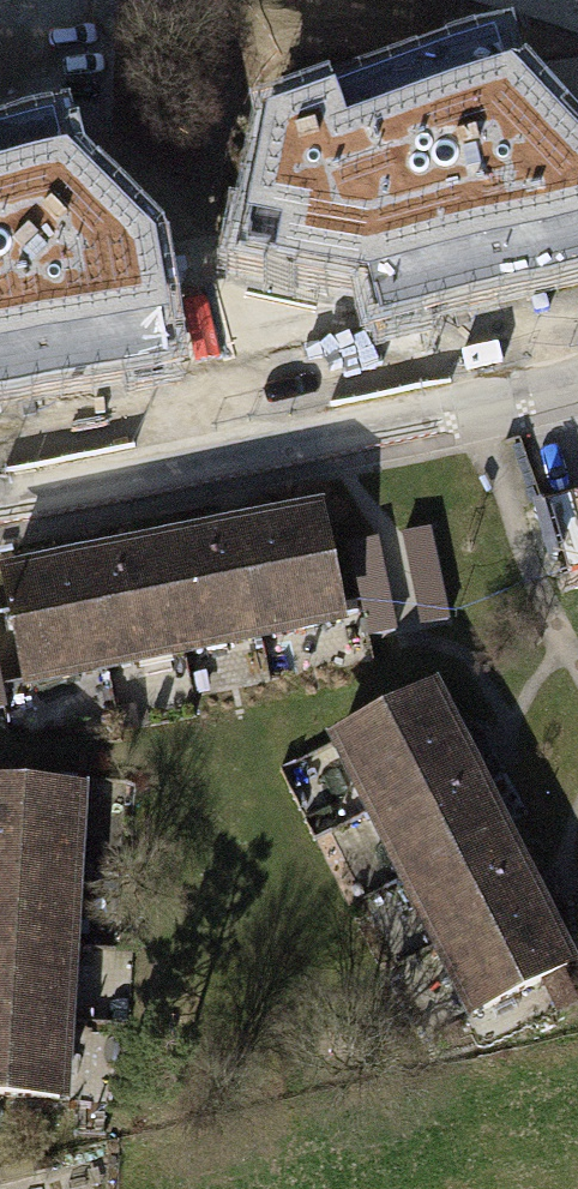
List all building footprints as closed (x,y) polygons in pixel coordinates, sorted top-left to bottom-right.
[(577,274),(577,240),(577,236),(577,165),(510,95),(476,107),(462,73),(272,138),(255,230),(291,238),(284,273),(366,289),(403,281),(411,316),(577,274)] [(132,374),(127,339),(162,331),(150,263),(66,178),(29,187),(21,153),(0,158),(0,398),(132,374)] [(457,620),(440,511),(346,525),(362,634),(457,620)] [(308,519),(230,534),(249,633),(327,617),(308,519)] [(230,534),(152,549),(171,648),(249,633),(230,534)] [(152,549),(74,565),(93,663),(171,648),(152,549)] [(0,579),(0,598),(16,678),(93,663),(74,565),(0,579)] [(330,739),(364,807),(454,762),(420,694),(330,739)] [(364,807),(398,875),(488,830),(454,762),(364,807)] [(60,869),(64,794),(0,790),(0,866),(60,869)] [(398,875),(432,943),(522,899),(488,830),(398,875)] [(56,945),(60,869),(0,866),(0,942),(56,945)] [(432,943),(465,1012),(556,967),(522,899),(432,943)] [(52,1021),(56,945),(0,942),(0,1018),(52,1021)] [(48,1096),(52,1021),(0,1018),(0,1094),(48,1096)]
